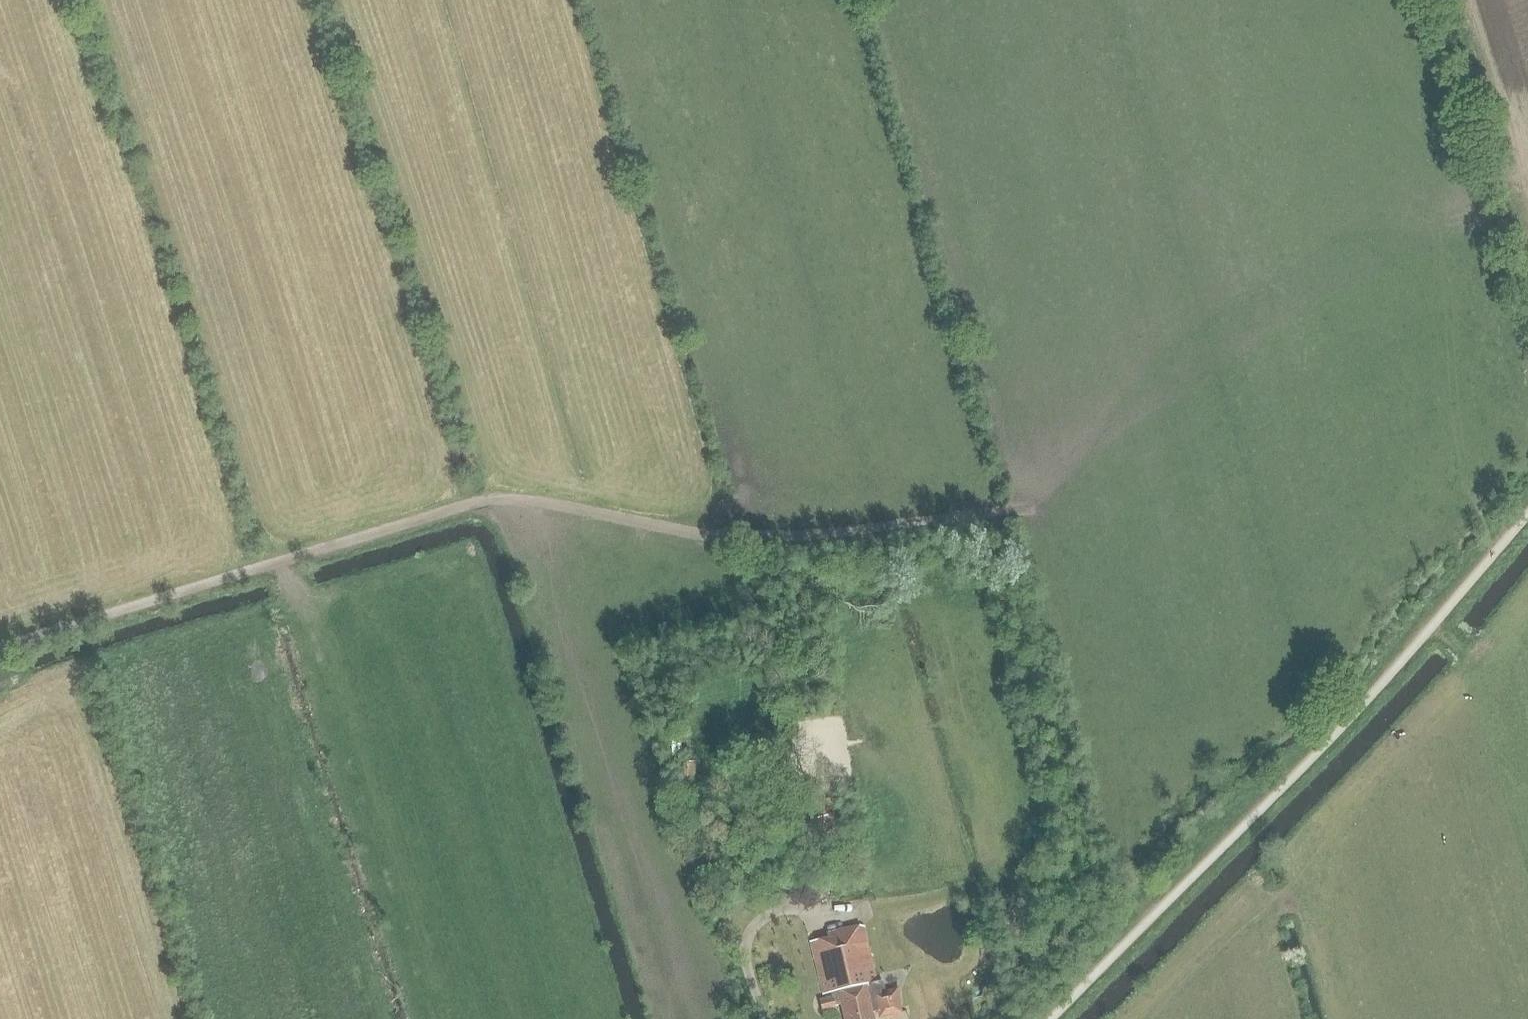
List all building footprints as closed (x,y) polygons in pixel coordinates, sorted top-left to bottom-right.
[(696,796),(695,762),(677,762),(677,777),(679,777),(679,796),(696,796)] [(809,940),(823,992),(829,991),(831,996),(819,999),(821,1009),(835,1006),(834,1004),(840,1003),(844,1018),(874,1018),(872,1009),(877,1008),(879,1014),(899,1009),(894,988),(875,992),(873,983),(875,983),(861,924),(825,933),(826,936),(809,940)]
